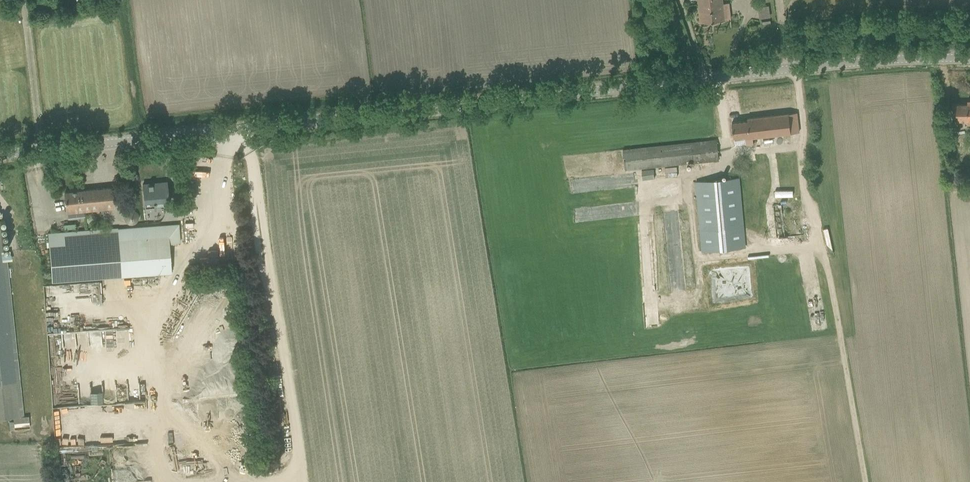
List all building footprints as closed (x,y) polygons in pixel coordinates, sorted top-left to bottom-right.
[(700,22),(725,19),(723,0),(698,0),(700,22)] [(756,6),(758,18),(769,17),(768,5),(756,6)] [(969,128),(969,101),(967,101),(967,104),(952,104),(952,121),(967,121),(967,128),(969,128)] [(747,118),(747,121),(732,122),(733,132),(734,137),(745,136),(746,145),(753,144),(753,138),(799,132),(798,123),(797,113),(747,118)] [(623,150),(625,170),(719,160),(717,140),(623,150)] [(770,174),(779,174),(777,157),(769,158),(770,174)] [(696,182),(702,252),(745,248),(738,178),(696,182)] [(169,206),(166,182),(142,184),(145,208),(155,207),(155,201),(162,200),(163,206),(169,206)] [(64,193),(65,203),(66,213),(113,208),(111,188),(64,193)] [(175,209),(184,208),(184,200),(175,201),(175,209)] [(169,243),(180,242),(178,224),(118,229),(117,228),(47,233),(51,281),(171,272),(169,243)] [(13,418),(14,423),(29,422),(29,416),(19,417),(15,382),(0,238),(0,419),(13,418)]
